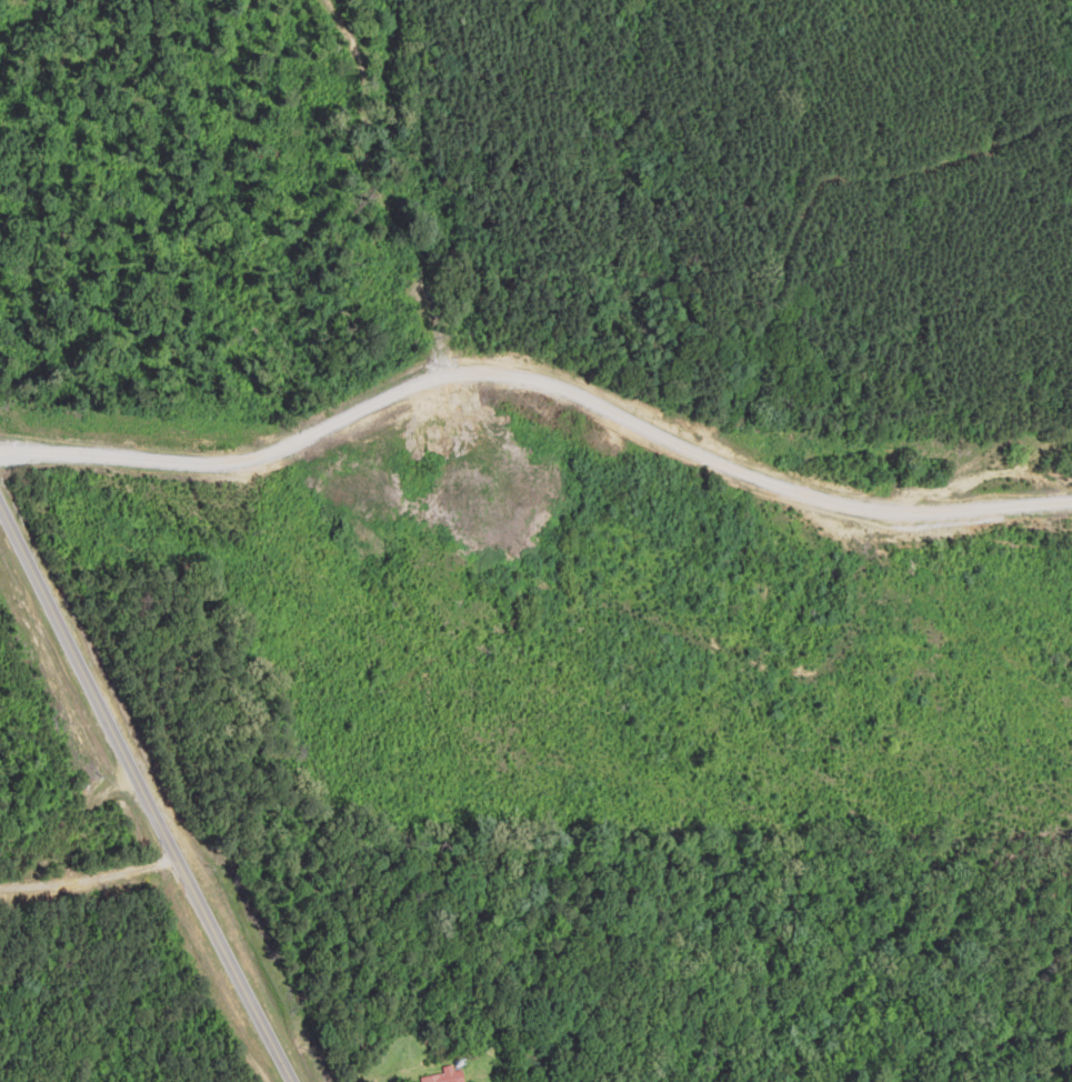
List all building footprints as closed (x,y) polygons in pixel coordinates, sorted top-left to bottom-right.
[(425,1081),(468,1081),(465,1066),(446,1069),(447,1074),(424,1078),(425,1081)]
